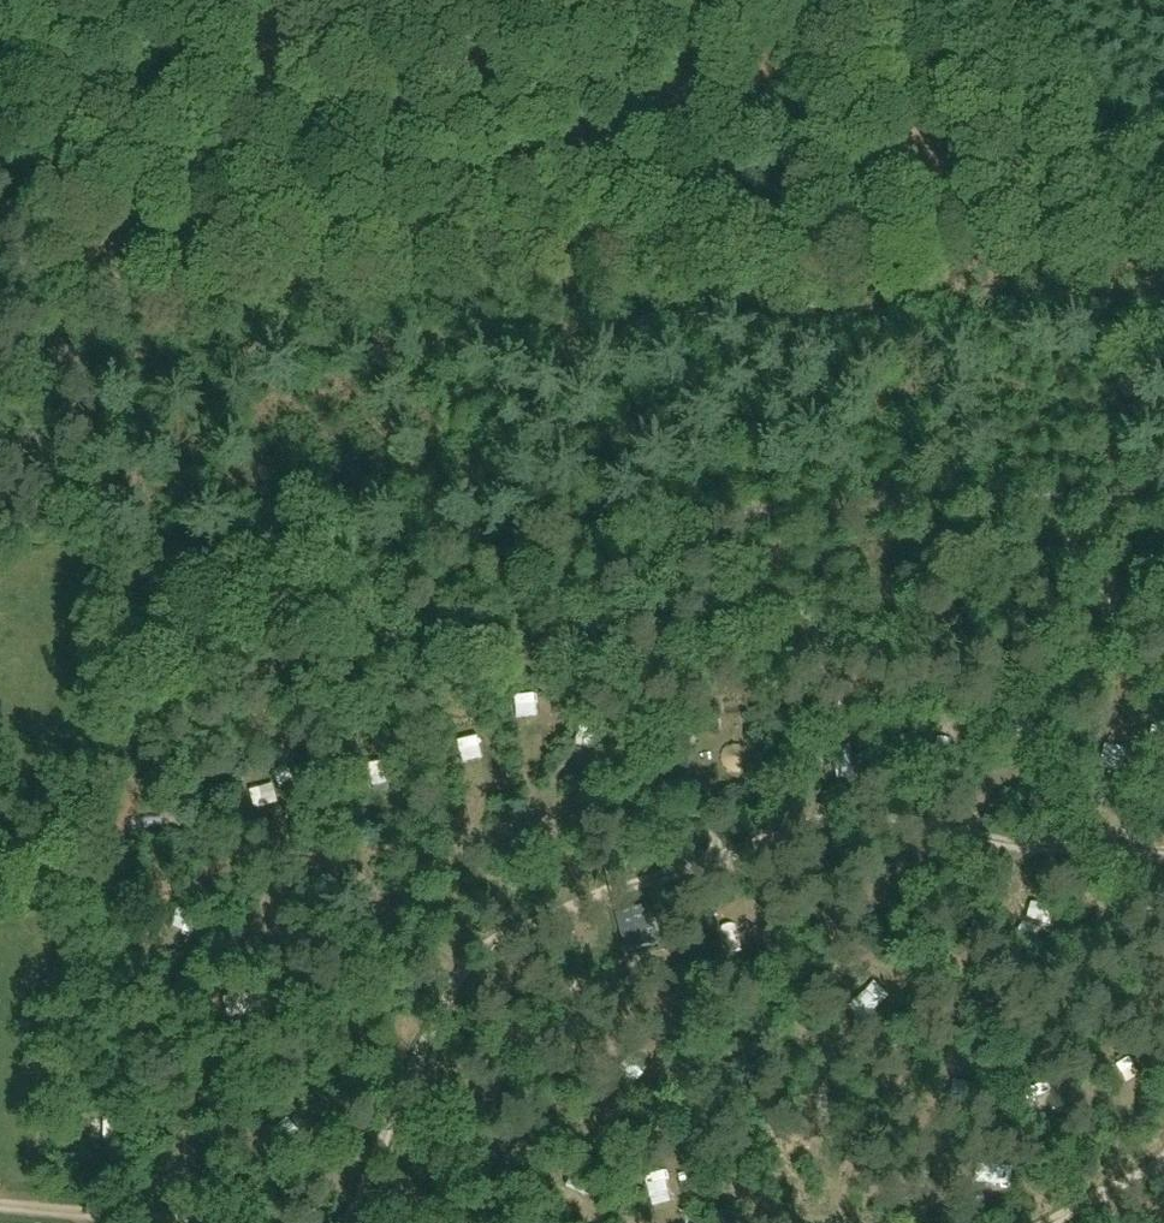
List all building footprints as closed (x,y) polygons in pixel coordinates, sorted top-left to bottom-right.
[(553,708),(528,709),(529,736),(554,735),(553,708)] [(1029,758),(1042,757),(1041,731),(1028,732),(1029,758)] [(609,764),(608,737),(592,737),(593,764),(609,764)] [(827,779),(828,792),(847,791),(846,778),(827,779)] [(385,810),(401,809),(400,791),(384,792),(385,810)] [(270,821),(291,814),(285,797),(264,804),(270,821)] [(657,943),(649,911),(618,918),(627,951),(657,943)] [(191,929),(193,957),(205,956),(203,928),(191,929)] [(750,965),(773,952),(766,939),(742,952),(750,965)] [(237,1004),(246,1031),(263,1025),(254,999),(237,1004)] [(647,1077),(669,1077),(669,1065),(647,1065),(647,1077)] [(1051,1130),(1069,1125),(1061,1099),(1044,1104),(1051,1130)]
